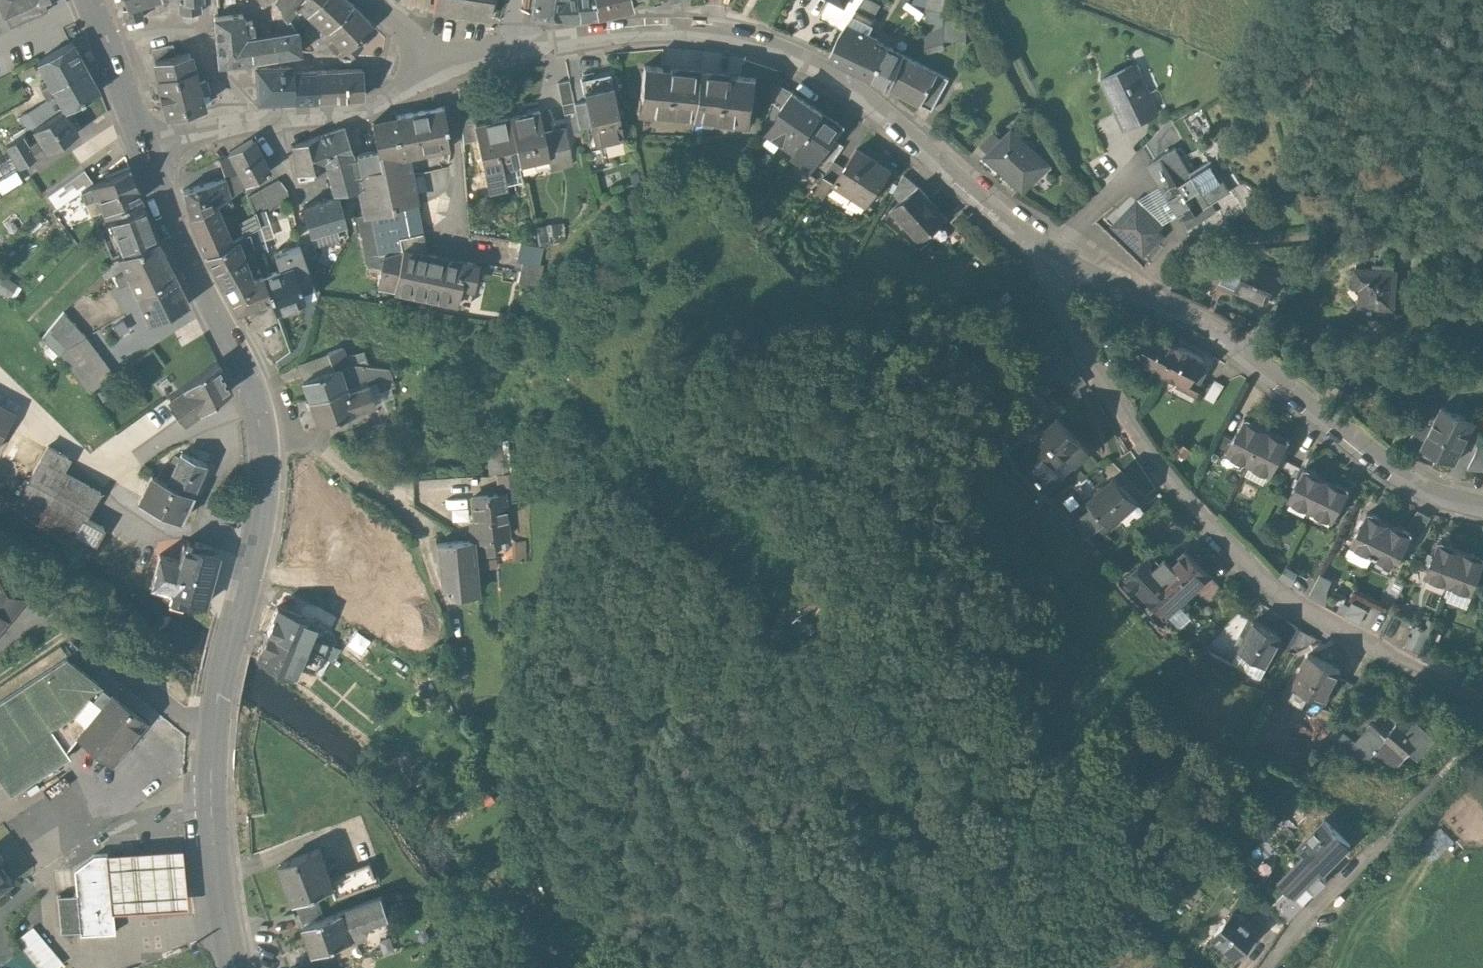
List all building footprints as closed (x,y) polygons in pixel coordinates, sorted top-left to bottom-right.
[(48,10),(44,0),(0,0),(0,32),(48,10)] [(127,8),(140,4),(152,1),(154,0),(124,0),(127,8)] [(200,0),(184,3),(181,3),(181,14),(201,13),(200,0)] [(288,17),(298,4),(300,0),(277,0),(288,17)] [(321,0),(300,0),(298,4),(308,13),(321,0)] [(326,30),(321,34),(341,55),(349,56),(361,44),(357,39),(371,24),(353,5),(348,0),(321,0),(308,13),(326,30)] [(433,10),(436,10),(436,9),(487,17),(487,18),(490,19),(492,0),(435,0),(433,10)] [(534,14),(562,22),(565,1),(565,0),(537,0),(534,14)] [(599,21),(593,0),(576,0),(576,1),(565,1),(562,22),(599,21)] [(599,21),(634,12),(631,1),(631,0),(593,0),(599,21)] [(861,0),(846,0),(843,5),(833,0),(831,0),(821,20),(842,31),(855,12),(862,1),(861,0)] [(954,0),(912,0),(911,3),(930,7),(924,40),(947,43),(954,0)] [(143,17),(140,4),(127,8),(123,9),(127,22),(143,17)] [(828,62),(871,84),(888,52),(876,45),(877,42),(867,36),(874,21),(855,12),(842,31),(837,40),(828,62)] [(301,53),(297,31),(251,38),(250,34),(254,33),(252,21),(244,22),(243,15),(214,17),(219,65),(254,61),(301,53)] [(100,91),(74,41),(39,60),(50,82),(42,86),(49,98),(57,94),(65,109),(67,108),(100,91)] [(871,84),(887,92),(902,58),(889,51),(888,52),(871,84)] [(165,103),(168,115),(204,106),(200,92),(208,90),(205,79),(198,82),(190,53),(155,61),(162,90),(161,91),(164,103),(165,103)] [(948,82),(902,58),(887,92),(930,115),(948,82)] [(1102,80),(1123,129),(1156,115),(1134,66),(1102,80)] [(260,102),(295,101),(294,73),(294,67),(257,68),(260,102)] [(669,113),(695,116),(701,71),(672,68),(672,71),(647,68),(643,97),(647,98),(645,115),(668,117),(669,113)] [(349,97),(364,97),(363,70),(327,72),(327,87),(317,88),(318,101),(350,100),(349,97)] [(701,71),(695,116),(726,120),(725,124),(748,127),(750,111),(754,112),(758,82),(733,79),(733,75),(701,71)] [(295,101),(318,101),(317,88),(327,87),(327,72),(294,73),(295,101)] [(625,139),(612,76),(597,79),(610,142),(625,139)] [(610,142),(597,79),(582,82),(587,103),(592,128),(595,145),(610,142)] [(570,83),(558,86),(565,117),(576,114),(575,106),(570,83)] [(793,97),(782,112),(787,116),(772,136),(796,153),(822,118),(793,97)] [(587,103),(575,106),(576,114),(579,130),(592,128),(587,103)] [(787,116),(782,112),(772,105),(761,133),(769,139),(772,136),(787,116)] [(81,131),(67,108),(65,109),(35,128),(41,137),(49,150),(81,131)] [(399,124),(374,128),(378,154),(358,158),(362,175),(357,175),(359,189),(365,215),(357,217),(367,265),(382,268),(379,256),(381,254),(373,215),(404,209),(402,203),(417,200),(408,155),(420,153),(420,151),(448,147),(448,150),(451,150),(448,135),(450,135),(446,111),(398,119),(399,124)] [(568,132),(546,137),(541,113),(511,119),(520,163),(548,156),(549,160),(551,160),(553,171),(576,166),(568,132)] [(792,158),(815,173),(835,144),(843,133),(822,118),(796,153),(792,158)] [(521,167),(520,163),(511,119),(476,126),(489,189),(507,185),(504,171),(521,167)] [(344,128),(320,136),(327,167),(334,194),(359,189),(357,175),(362,175),(358,158),(353,158),(344,128)] [(1163,190),(1194,170),(1168,129),(1153,138),(1163,154),(1146,164),(1163,190)] [(20,165),(21,168),(39,156),(31,143),(25,134),(7,145),(13,154),(20,165)] [(983,163),(1021,199),(1043,176),(1027,160),(1031,156),(1010,135),(983,163)] [(327,167),(320,136),(293,146),(299,175),(327,167)] [(49,150),(41,137),(31,143),(39,156),(49,150)] [(270,173),(253,139),(229,153),(240,173),(247,185),(270,173)] [(844,150),(835,144),(815,173),(824,179),(833,165),(844,150)] [(20,165),(13,154),(0,162),(0,178),(12,170),(20,165)] [(856,155),(844,173),(833,188),(836,190),(839,187),(855,198),(852,201),(867,211),(890,178),(888,176),(887,177),(875,169),(876,168),(856,155)] [(1210,160),(1194,170),(1163,190),(1181,219),(1186,215),(1192,225),(1215,211),(1209,201),(1242,180),(1233,166),(1219,175),(1210,160)] [(833,188),(844,173),(833,165),(824,179),(823,181),(833,188)] [(106,215),(144,201),(131,168),(95,182),(93,183),(94,185),(83,189),(92,214),(104,209),(106,215)] [(93,183),(95,182),(86,169),(49,196),(58,207),(83,189),(94,185),(93,183)] [(0,178),(0,186),(6,195),(21,185),(12,170),(0,178)] [(240,173),(225,178),(230,194),(234,192),(235,193),(247,185),(240,173)] [(212,204),(230,194),(225,178),(183,190),(190,217),(213,206),(212,204)] [(287,192),(279,180),(248,196),(259,226),(269,222),(265,211),(290,198),(287,192)] [(918,194),(889,217),(917,251),(942,230),(926,211),(929,208),(918,194)] [(346,224),(339,197),(303,208),(311,235),(346,224)] [(424,232),(417,200),(402,203),(404,209),(373,215),(381,254),(401,250),(399,238),(424,232)] [(215,205),(213,206),(190,217),(206,254),(231,242),(215,205)] [(1149,220),(1135,206),(1111,231),(1144,261),(1162,242),(1157,238),(1161,234),(1147,221),(1149,220)] [(111,221),(124,253),(159,237),(146,207),(111,221)] [(250,231),(231,242),(206,254),(237,311),(272,298),(264,276),(252,280),(243,253),(255,249),(250,231)] [(124,253),(121,255),(138,292),(177,274),(159,237),(124,253)] [(280,270),(264,276),(272,298),(276,310),(305,300),(300,285),(312,280),(300,246),(275,255),(280,270)] [(477,266),(403,250),(401,250),(381,254),(379,256),(382,268),(378,286),(469,307),(477,266)] [(1237,292),(1267,303),(1278,272),(1239,257),(1230,257),(1218,288),(1235,296),(1237,292)] [(1360,314),(1392,316),(1395,268),(1391,268),(1392,263),(1375,262),(1374,267),(1356,266),(1355,282),(1362,282),(1360,314)] [(0,272),(0,294),(11,282),(0,272)] [(191,302),(177,274),(138,292),(152,321),(191,302)] [(85,337),(65,314),(40,336),(45,341),(58,355),(62,352),(85,337)] [(115,374),(85,337),(62,352),(91,391),(115,374)] [(1158,385),(1175,353),(1149,340),(1138,361),(1127,355),(1120,369),(1140,379),(1142,376),(1158,385)] [(58,355),(45,341),(37,349),(50,363),(58,355)] [(1047,377),(1046,378),(1066,405),(1084,392),(1050,344),(1033,356),(1047,377)] [(309,399),(345,386),(339,368),(350,364),(346,357),(343,349),(327,354),(335,369),(303,380),(309,399)] [(363,351),(346,357),(350,364),(339,368),(345,386),(348,393),(370,385),(376,404),(394,398),(389,369),(369,367),(363,351)] [(1201,367),(1175,353),(1158,385),(1175,393),(1173,396),(1193,407),(1200,393),(1190,388),(1201,367)] [(219,363),(184,389),(201,413),(235,390),(219,363)] [(348,393),(345,386),(309,399),(319,425),(376,404),(370,385),(348,393)] [(1223,393),(1214,388),(1203,407),(1212,412),(1223,393)] [(184,389),(162,404),(177,424),(184,419),(187,423),(201,413),(184,389)] [(0,402),(0,439),(16,411),(0,402)] [(1453,474),(1474,431),(1441,415),(1420,458),(1453,474)] [(1222,465),(1246,477),(1265,439),(1241,428),(1222,465)] [(1013,467),(1045,503),(1061,489),(1050,477),(1061,467),(1071,478),(1084,465),(1075,452),(1055,430),(1013,467)] [(14,434),(0,459),(30,478),(14,507),(104,565),(113,546),(99,537),(102,531),(86,522),(102,494),(65,473),(72,459),(47,444),(44,452),(14,434)] [(1246,477),(1270,489),(1289,451),(1265,439),(1246,477)] [(165,468),(160,479),(195,494),(208,466),(205,465),(181,454),(173,471),(165,468)] [(1482,481),(1482,458),(1476,458),(1475,464),(1467,480),(1482,481)] [(182,522),(195,494),(160,479),(153,475),(140,503),(182,522)] [(1285,513),(1307,524),(1324,491),(1301,480),(1285,513)] [(1102,534),(1108,539),(1134,515),(1110,490),(1084,515),(1088,519),(1075,531),(1090,546),(1102,534)] [(1307,524),(1330,535),(1347,503),(1324,491),(1307,524)] [(470,524),(472,542),(473,542),(475,558),(496,557),(494,540),(509,538),(505,495),(473,498),(475,523),(470,524)] [(1366,567),(1370,559),(1376,562),(1388,537),(1365,526),(1349,559),(1366,567)] [(1410,548),(1388,537),(1376,562),(1379,564),(1375,572),(1394,581),(1410,548)] [(444,588),(454,587),(477,584),(475,558),(473,542),(472,542),(437,545),(440,572),(442,572),(444,588)] [(206,605),(219,555),(215,554),(216,549),(195,543),(193,549),(184,547),(180,561),(162,556),(153,589),(169,593),(167,601),(190,607),(191,601),(206,605)] [(1423,589),(1447,598),(1460,564),(1437,555),(1423,589)] [(1470,607),(1482,573),(1482,572),(1460,564),(1447,598),(1470,607)] [(1168,629),(1190,610),(1208,593),(1181,566),(1163,583),(1148,568),(1123,592),(1161,631),(1165,626),(1168,629)] [(28,601),(0,580),(0,636),(28,601)] [(478,594),(477,584),(454,587),(455,596),(478,594)] [(1219,604),(1208,593),(1190,610),(1201,621),(1219,604)] [(278,607),(268,634),(318,654),(322,657),(330,647),(310,638),(315,623),(278,607)] [(335,650),(363,669),(379,645),(351,626),(335,650)] [(316,674),(322,657),(318,654),(268,634),(258,658),(293,678),(298,667),(316,674)] [(1259,689),(1279,650),(1251,635),(1231,674),(1259,689)] [(0,707),(0,783),(11,800),(71,760),(66,753),(78,739),(112,696),(95,683),(103,672),(79,653),(0,707)] [(1322,715),(1338,682),(1306,666),(1290,699),(1322,715)] [(146,721),(113,694),(112,696),(78,739),(111,765),(146,721)] [(1398,732),(1385,745),(1370,731),(1357,748),(1337,733),(1330,743),(1363,770),(1370,763),(1392,779),(1410,762),(1417,767),(1427,755),(1436,746),(1417,729),(1407,739),(1398,732)] [(1320,869),(1323,871),(1349,844),(1324,820),(1298,847),(1303,852),(1320,869)] [(321,850),(278,865),(292,905),(297,903),(317,896),(335,889),(332,879),(321,850)] [(160,853),(110,857),(115,915),(166,912),(190,909),(185,851),(160,853)] [(1320,869),(1303,852),(1279,877),(1289,887),(1296,894),(1320,869)] [(1242,861),(1252,872),(1259,865),(1249,855),(1242,861)] [(79,945),(117,942),(115,915),(110,857),(94,858),(74,875),(77,904),(59,905),(62,942),(79,940),(79,945)] [(16,888),(3,871),(5,870),(6,867),(5,864),(2,860),(0,859),(0,900),(6,895),(16,888)] [(370,866),(332,879),(335,889),(338,898),(377,884),(370,866)] [(1296,894),(1289,887),(1273,902),(1288,918),(1304,903),(1296,894)] [(317,896),(297,903),(305,926),(325,919),(317,896)] [(305,926),(301,927),(312,957),(370,936),(368,928),(390,920),(382,899),(325,919),(305,926)] [(1239,951),(1259,928),(1234,906),(1214,929),(1215,929),(1239,951)] [(1239,951),(1215,929),(1204,942),(1229,963),(1239,951)] [(36,936),(19,950),(25,957),(11,967),(61,967),(36,936)] [(1163,959),(1143,967),(1167,967),(1163,959)]
